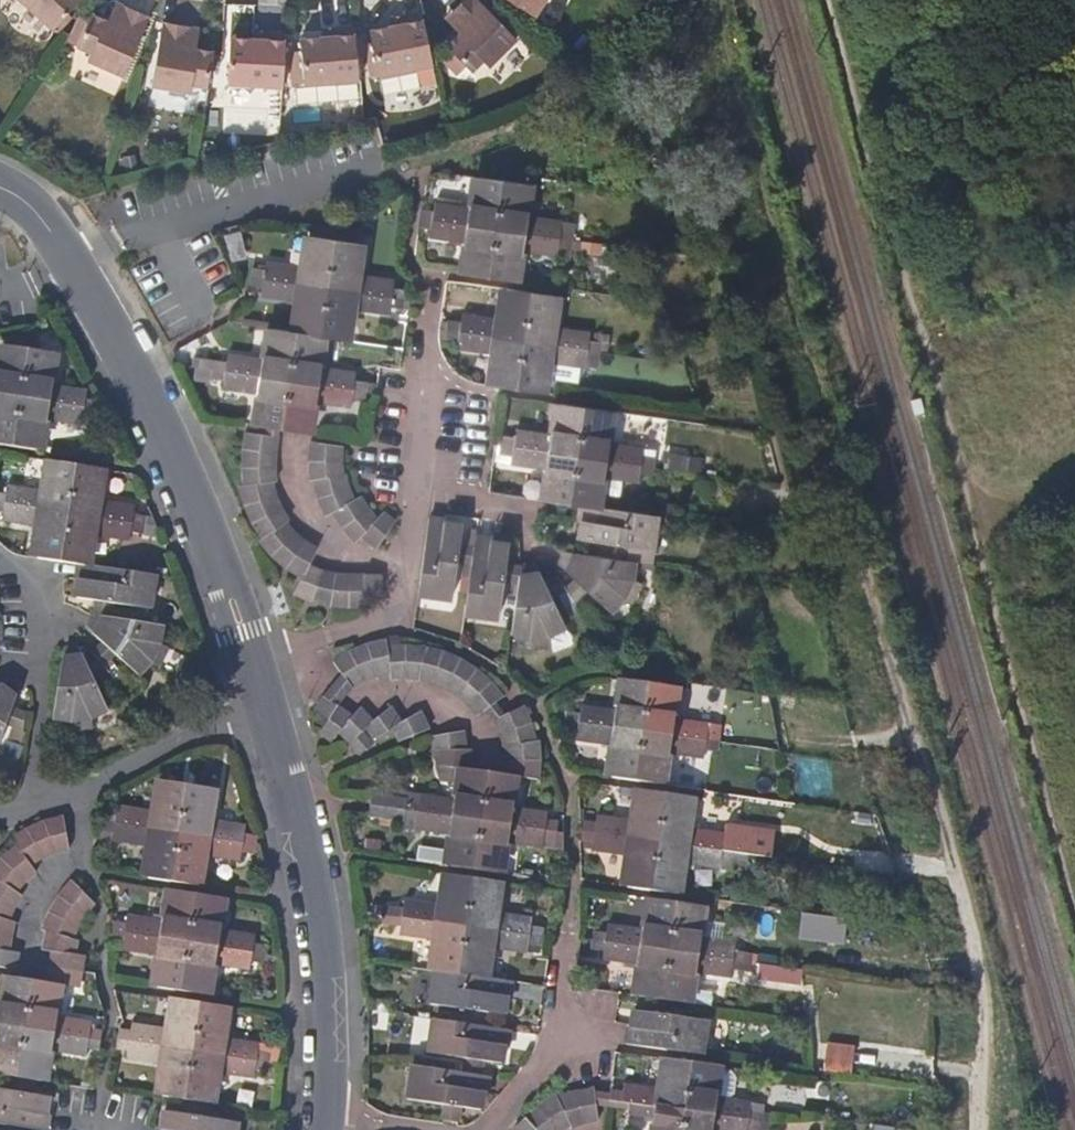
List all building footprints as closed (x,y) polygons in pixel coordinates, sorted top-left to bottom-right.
[(50,29),(77,0),(20,0),(50,29)] [(482,0),(463,0),(451,12),(462,24),(457,29),(459,32),(446,44),(473,72),(484,62),(489,67),(519,36),(482,0)] [(535,16),(546,0),(511,0),(535,16)] [(121,4),(115,2),(107,17),(114,20),(121,4)] [(149,16),(121,4),(114,20),(107,17),(106,19),(89,12),(74,45),(88,51),(85,60),(122,75),(149,16)] [(431,46),(423,10),(405,14),(406,22),(392,25),(370,30),(379,75),(434,64),(431,46)] [(462,24),(451,12),(446,17),(457,29),(462,24)] [(406,22),(405,14),(391,17),(392,25),(406,22)] [(192,25),(161,20),(149,83),(191,91),(192,83),(207,86),(214,50),(196,47),(196,43),(189,42),(192,25)] [(199,27),(192,25),(189,42),(196,43),(199,27)] [(362,80),(357,25),(338,27),(338,34),(324,36),(302,39),(306,86),(362,80)] [(338,34),(338,27),(324,29),(324,36),(338,34)] [(267,30),(254,29),(253,38),(267,39),(267,30)] [(286,31),(267,30),(267,39),(253,38),(231,36),(230,52),(228,83),(283,86),(285,41),(286,31)] [(497,228),(504,179),(480,176),(478,191),(472,190),(470,207),(436,202),(436,209),(423,208),(421,217),(497,228)] [(527,183),(504,179),(497,228),(573,238),(574,230),(562,228),(563,221),(529,216),(531,199),(525,198),(527,183)] [(491,278),(497,228),(421,217),(420,226),(431,228),(431,235),(465,240),(463,257),(469,259),(467,274),(491,278)] [(573,238),(497,228),(491,278),(513,281),(515,265),(522,266),(524,248),(559,253),(560,246),(572,248),(573,238)] [(242,230),(226,234),(233,261),(248,257),(242,230)] [(329,287),(336,239),(313,235),(310,249),(303,249),(301,264),(267,259),(266,266),(255,265),(253,276),(329,287)] [(359,242),(336,239),(329,287),(404,298),(405,288),(393,286),(394,278),(360,273),(362,257),(357,257),(359,242)] [(575,251),(602,254),(603,242),(576,240),(575,251)] [(329,287),(253,276),(252,285),(262,287),(262,294),(296,299),(293,316),(300,317),(298,330),(322,334),(329,287)] [(403,307),(404,298),(329,287),(322,334),(345,337),(347,324),(353,324),(355,308),(390,313),(391,306),(403,307)] [(524,340),(532,291),(508,288),(506,303),(500,303),(497,319),(463,314),(462,322),(450,320),(449,330),(524,340)] [(553,294),(532,291),(524,340),(600,350),(601,342),(589,340),(590,333),(556,328),(557,311),(551,310),(553,294)] [(289,379),(296,330),(276,327),(273,342),(266,342),(263,358),(229,353),(228,361),(216,359),(215,368),(289,379)] [(319,349),(322,334),(298,330),(296,330),(289,379),(366,390),(368,382),(356,380),(357,372),(322,366),(323,350),(319,349)] [(524,340),(449,330),(448,339),(458,340),(458,348),(492,354),(490,370),(496,371),(494,386),(516,389),(524,340)] [(599,361),(600,350),(524,340),(516,389),(541,392),(543,377),(579,382),(581,366),(586,366),(586,359),(599,361)] [(20,398),(27,351),(5,348),(3,362),(0,362),(0,395),(20,398)] [(27,351),(20,398),(96,410),(97,402),(86,401),(87,393),(53,387),(55,371),(49,370),(51,355),(27,351)] [(282,428),(289,379),(215,368),(214,378),(225,380),(224,387),(258,392),(256,409),(263,411),(261,425),(282,428)] [(365,400),(366,390),(289,379),(282,428),(306,432),(309,417),(314,418),(317,401),(352,406),(353,399),(365,400)] [(13,446),(20,398),(0,395),(0,444),(13,446)] [(20,398),(13,446),(37,450),(39,437),(44,438),(47,421),(81,426),(83,418),(94,420),(96,410),(20,398)] [(504,436),(503,445),(578,455),(585,406),(562,403),(561,418),(553,418),(551,434),(517,430),(515,438),(504,436)] [(578,455),(655,466),(655,458),(644,456),(644,448),(609,443),(611,427),(605,426),(607,410),(585,406),(578,455)] [(247,431),(244,448),(275,451),(278,436),(247,431)] [(311,441),(310,461),(341,460),(342,445),(311,441)] [(578,455),(503,445),(502,455),(512,456),(512,464),(546,469),(544,485),(550,486),(549,499),(554,500),(572,502),(578,455)] [(275,465),(275,451),(244,448),(243,466),(275,465)] [(654,475),(655,466),(578,455),(572,502),(582,504),(595,506),(596,493),(602,494),(604,477),(639,482),(640,474),(654,475)] [(343,474),(341,460),(310,461),(311,478),(315,478),(343,474)] [(68,513),(75,465),(51,461),(49,477),(44,477),(41,493),(5,486),(4,494),(0,493),(0,502),(68,513)] [(75,465),(68,513),(144,524),(145,517),(133,516),(134,508),(99,502),(102,486),(96,486),(99,468),(75,465)] [(275,465),(243,466),(245,485),(274,480),(276,480),(275,465)] [(345,474),(343,474),(315,478),(319,497),(348,485),(345,474)] [(274,480),(245,485),(242,486),(247,506),(276,493),(274,480)] [(333,511),(355,499),(348,485),(319,497),(326,514),(333,511)] [(276,493),(247,506),(254,521),(281,506),(276,493)] [(355,499),(333,511),(343,527),(368,507),(361,496),(355,499)] [(60,562),(68,513),(0,502),(0,511),(1,512),(0,519),(35,526),(33,542),(39,543),(36,559),(51,561),(60,562)] [(650,513),(595,506),(582,504),(579,522),(582,524),(580,538),(599,541),(598,556),(615,559),(617,544),(655,548),(657,532),(648,530),(650,513)] [(289,519),(281,506),(254,521),(264,538),(286,520),(289,519)] [(355,540),(361,534),(377,518),(368,507),(343,527),(355,540)] [(385,511),(377,518),(361,534),(377,547),(395,521),(385,511)] [(60,562),(78,565),(83,565),(85,551),(91,552),(93,536),(129,541),(130,533),(142,535),(144,524),(68,513),(60,562)] [(473,563),(475,547),(460,545),(463,525),(446,523),(447,520),(429,518),(420,584),(436,586),(434,595),(453,598),(458,561),(473,563)] [(272,554),(294,531),(286,520),(264,538),(261,540),(272,554)] [(294,531),(272,554),(287,566),(305,541),(294,531)] [(519,583),(521,565),(507,564),(510,544),(492,542),(493,539),(476,537),(475,547),(473,563),(467,604),(482,606),(481,615),(499,617),(505,580),(519,583)] [(295,571),(303,575),(309,564),(316,548),(305,541),(287,566),(295,571)] [(566,588),(568,590),(577,602),(589,590),(612,610),(624,598),(631,602),(641,583),(632,578),(635,561),(615,559),(598,556),(566,552),(561,565),(575,577),(566,588)] [(313,599),(322,570),(309,564),(303,575),(295,593),(313,599)] [(94,617),(110,619),(112,603),(150,608),(152,591),(143,590),(145,574),(83,565),(78,565),(76,581),(80,582),(77,598),(96,600),(94,617)] [(568,590),(566,588),(558,576),(545,583),(536,565),(521,565),(519,583),(512,634),(530,637),(531,647),(551,644),(549,633),(565,626),(552,598),(568,590)] [(334,573),(322,570),(313,599),(332,604),(334,573)] [(350,573),(334,573),(332,604),(350,605),(350,573)] [(365,574),(350,573),(350,605),(364,605),(365,591),(365,574)] [(382,574),(365,574),(365,591),(382,591),(382,574)] [(99,661),(103,667),(116,654),(138,674),(149,662),(159,666),(168,648),(158,644),(161,626),(110,619),(94,617),(88,628),(104,643),(93,654),(99,661)] [(377,676),(392,673),(387,648),(386,642),(368,646),(377,676)] [(368,646),(350,653),(364,681),(377,676),(368,646)] [(406,647),(387,648),(392,673),(393,679),(407,678),(406,647)] [(426,649),(406,647),(407,678),(420,680),(426,649)] [(109,675),(103,667),(99,661),(88,667),(80,651),(76,648),(65,650),(54,717),(71,721),(73,730),(93,728),(92,717),(107,709),(94,682),(109,675)] [(435,683),(444,654),(426,649),(420,680),(435,683)] [(364,681),(350,653),(335,662),(353,688),(364,681)] [(461,661),(444,654),(435,683),(447,688),(461,661)] [(459,696),(477,671),(461,661),(447,688),(459,696)] [(469,705),(491,683),(477,671),(459,696),(469,705)] [(6,724),(22,730),(24,714),(11,709),(19,689),(17,688),(6,680),(0,684),(0,739),(6,724)] [(643,732),(650,683),(626,680),(624,696),(618,695),(616,711),(581,706),(580,714),(568,713),(567,721),(643,732)] [(503,697),(491,683),(469,705),(479,715),(503,697)] [(643,732),(718,743),(719,734),(708,732),(709,724),(674,719),(675,704),(669,703),(671,687),(650,683),(643,732)] [(316,710),(329,720),(338,707),(324,698),(316,710)] [(331,741),(340,732),(353,718),(338,707),(329,720),(320,732),(331,741)] [(496,721),(500,734),(532,724),(524,707),(496,721)] [(367,728),(374,722),(361,708),(353,718),(340,732),(349,742),(362,732),(367,728)] [(376,739),(393,729),(403,723),(391,708),(374,722),(367,728),(376,739)] [(422,713),(403,723),(393,729),(400,741),(430,730),(422,713)] [(636,781),(643,732),(567,721),(565,730),(577,733),(576,740),(610,746),(608,762),(614,763),(612,778),(636,781)] [(535,741),(532,724),(500,734),(505,747),(508,746),(535,741)] [(362,732),(349,742),(360,754),(372,744),(362,732)] [(437,750),(465,751),(463,732),(433,737),(434,750),(437,750)] [(643,732),(636,781),(658,784),(660,770),(666,770),(668,754),(704,759),(705,751),(717,752),(718,743),(643,732)] [(538,741),(535,741),(508,746),(508,762),(541,762),(538,741)] [(438,766),(465,770),(469,770),(470,751),(465,751),(437,750),(438,766)] [(792,782),(796,782),(796,798),(822,799),(823,773),(807,773),(808,759),(793,758),(792,782)] [(541,762),(508,762),(507,775),(512,776),(540,779),(541,762)] [(481,822),(488,773),(469,770),(465,770),(463,784),(458,784),(455,801),(420,796),(419,803),(406,801),(405,810),(481,822)] [(481,822),(556,833),(557,824),(546,822),(547,814),(513,809),(515,792),(510,791),(512,776),(507,775),(488,773),(481,822)] [(180,833),(187,785),(164,781),(162,795),(156,795),(153,811),(119,806),(117,814),(106,813),(104,822),(180,833)] [(180,833),(255,845),(257,837),(244,835),(245,827),(211,820),(214,804),(209,803),(210,789),(187,785),(180,833)] [(405,810),(406,801),(406,799),(336,790),(343,813),(348,812),(369,816),(403,821),(404,820),(405,810)] [(658,842),(665,794),(642,790),(640,806),(633,806),(631,821),(597,817),(596,824),(584,822),(582,832),(658,842)] [(688,797),(665,794),(658,842),(734,853),(771,859),(775,833),(726,826),(724,834),(690,830),(692,814),(686,813),(688,797)] [(481,822),(405,810),(404,820),(416,821),(415,830),(450,835),(448,851),(453,852),(451,866),(474,869),(481,822)] [(44,823),(54,851),(67,849),(63,819),(44,823)] [(148,877),(173,881),(180,833),(104,822),(103,831),(114,833),(113,839),(147,845),(145,862),(150,863),(148,877)] [(556,833),(481,822),(474,869),(499,873),(501,859),(506,859),(509,843),(543,848),(544,839),(555,841),(556,833)] [(41,857),(54,851),(44,823),(27,830),(41,857)] [(41,857),(27,830),(11,840),(15,846),(30,865),(41,857)] [(658,842),(582,832),(581,840),(593,842),(592,850),(626,855),(624,872),(630,873),(628,887),(651,891),(658,842)] [(255,845),(180,833),(173,881),(196,885),(197,871),(203,872),(206,855),(240,860),(242,853),(253,855),(255,845)] [(658,842),(651,891),(674,894),(676,880),(681,881),(685,863),(721,869),(722,861),(733,862),(734,853),(658,842)] [(34,872),(30,865),(15,846),(1,859),(23,881),(34,872)] [(23,881),(1,859),(0,860),(0,881),(15,891),(23,881)] [(467,927),(474,878),(450,875),(448,890),(442,889),(439,905),(405,900),(403,908),(392,907),(390,916),(467,927)] [(495,881),(474,878),(467,927),(542,938),(543,930),(531,928),(532,920),(498,914),(500,898),(493,897),(495,881)] [(13,907),(20,896),(15,891),(0,881),(0,901),(13,907)] [(59,895),(86,913),(94,904),(72,881),(59,895)] [(115,932),(190,943),(198,895),(175,891),(172,906),(167,906),(164,922),(128,916),(127,924),(117,923),(115,932)] [(86,913),(59,895),(49,912),(78,926),(86,913)] [(190,943),(265,954),(266,947),(256,945),(257,937),(222,931),(224,915),(219,914),(222,899),(198,895),(190,943)] [(595,931),(594,941),(669,951),(676,903),(653,899),(651,914),(645,914),(643,930),(607,925),(606,933),(595,931)] [(0,901),(0,918),(7,920),(13,907),(0,901)] [(676,903),(669,951),(745,962),(746,953),(734,951),(735,944),(701,939),(702,922),(696,922),(697,906),(676,903)] [(43,929),(46,931),(72,939),(78,926),(49,912),(43,929)] [(460,975),(467,927),(390,916),(389,925),(401,926),(400,934),(434,940),(432,956),(438,957),(436,971),(444,973),(460,975)] [(7,920),(0,918),(0,934),(10,936),(14,922),(7,920)] [(542,938),(467,927),(460,975),(482,978),(484,965),(490,966),(493,948),(528,953),(529,946),(540,947),(542,938)] [(42,949),(52,951),(74,955),(77,941),(72,939),(46,931),(42,949)] [(183,991),(190,943),(115,932),(113,941),(124,943),(123,949),(159,955),(156,973),(161,973),(159,987),(183,991)] [(10,936),(0,934),(0,950),(8,951),(10,936)] [(656,999),(662,1000),(669,951),(594,941),(593,950),(602,952),(602,959),(638,965),(636,981),(642,982),(640,997),(656,999)] [(190,943),(183,991),(206,995),(208,981),(213,982),(217,964),(252,970),(252,963),(264,965),(265,954),(190,943)] [(0,950),(0,967),(15,969),(17,953),(8,951),(0,950)] [(52,951),(49,967),(81,971),(83,956),(74,955),(52,951)] [(669,951),(662,1000),(672,1002),(685,1004),(686,989),(693,990),(696,973),(729,978),(730,971),(744,972),(745,962),(669,951)] [(81,971),(49,967),(47,982),(56,984),(78,987),(81,971)] [(482,978),(460,975),(444,973),(442,987),(434,987),(432,1003),(467,1008),(466,1024),(480,1026),(483,1011),(503,1013),(505,998),(508,999),(511,982),(482,978)] [(24,1029),(31,980),(8,976),(6,992),(2,992),(0,1001),(0,1025),(24,1029)] [(56,984),(47,982),(31,980),(24,1029),(99,1042),(100,1032),(90,1030),(91,1024),(56,1018),(58,1001),(53,1000),(56,984)] [(118,1030),(117,1040),(193,1052),(200,1002),(179,999),(176,1015),(171,1014),(168,1031),(131,1025),(130,1032),(118,1030)] [(670,1016),(672,1002),(662,1000),(656,999),(654,1014),(634,1011),(631,1027),(629,1027),(626,1044),(694,1054),(696,1039),(706,1040),(708,1022),(670,1016)] [(200,1002),(193,1052),(268,1063),(269,1054),(258,1053),(259,1046),(224,1041),(227,1024),(221,1023),(224,1006),(200,1002)] [(509,1031),(480,1026),(466,1024),(442,1020),(440,1036),(431,1035),(428,1051),(465,1058),(463,1073),(479,1076),(481,1060),(501,1063),(509,1031)] [(16,1077),(24,1029),(0,1025),(0,1074),(14,1076),(16,1077)] [(16,1077),(30,1079),(41,1081),(42,1067),(48,1067),(51,1050),(86,1056),(87,1049),(98,1050),(99,1042),(24,1029),(16,1077)] [(162,1096),(185,1099),(193,1052),(117,1040),(115,1049),(126,1050),(125,1056),(162,1063),(159,1080),(165,1081),(162,1096)] [(852,1074),(855,1045),(826,1043),(823,1071),(852,1074)] [(185,1099),(202,1102),(208,1103),(210,1089),(216,1090),(219,1072),(254,1078),(255,1071),(266,1073),(268,1063),(193,1052),(185,1099)] [(632,1102),(685,1110),(692,1062),(670,1059),(667,1074),(660,1073),(657,1090),(624,1085),(623,1092),(611,1090),(609,1101),(631,1105),(632,1102)] [(685,1110),(761,1122),(762,1113),(750,1111),(750,1105),(717,1099),(720,1082),(714,1081),(716,1065),(692,1062),(685,1110)] [(479,1076),(463,1073),(422,1067),(419,1082),(412,1082),(409,1099),(445,1105),(443,1120),(458,1123),(461,1107),(481,1110),(482,1108),(483,1093),(486,1094),(488,1077),(479,1076)] [(30,1079),(16,1077),(14,1076),(12,1092),(0,1090),(0,1124),(3,1124),(19,1127),(41,1129),(45,1129),(47,1115),(45,1115),(47,1098),(28,1094),(30,1079)] [(576,1093),(584,1124),(598,1120),(593,1089),(576,1093)] [(573,1127),(584,1124),(576,1093),(556,1097),(557,1099),(573,1127)] [(236,1125),(200,1118),(202,1102),(185,1099),(183,1115),(164,1112),(162,1128),(158,1128),(158,1129),(235,1129),(236,1125)] [(573,1127),(557,1099),(540,1107),(556,1129),(565,1129),(573,1127)] [(685,1110),(632,1102),(631,1105),(630,1117),(653,1120),(651,1129),(683,1129),(685,1110)] [(540,1107),(526,1119),(536,1129),(556,1129),(540,1107)] [(683,1129),(747,1129),(748,1129),(755,1129),(760,1129),(761,1122),(685,1110),(683,1129)] [(526,1119),(514,1129),(536,1129),(526,1119)]
